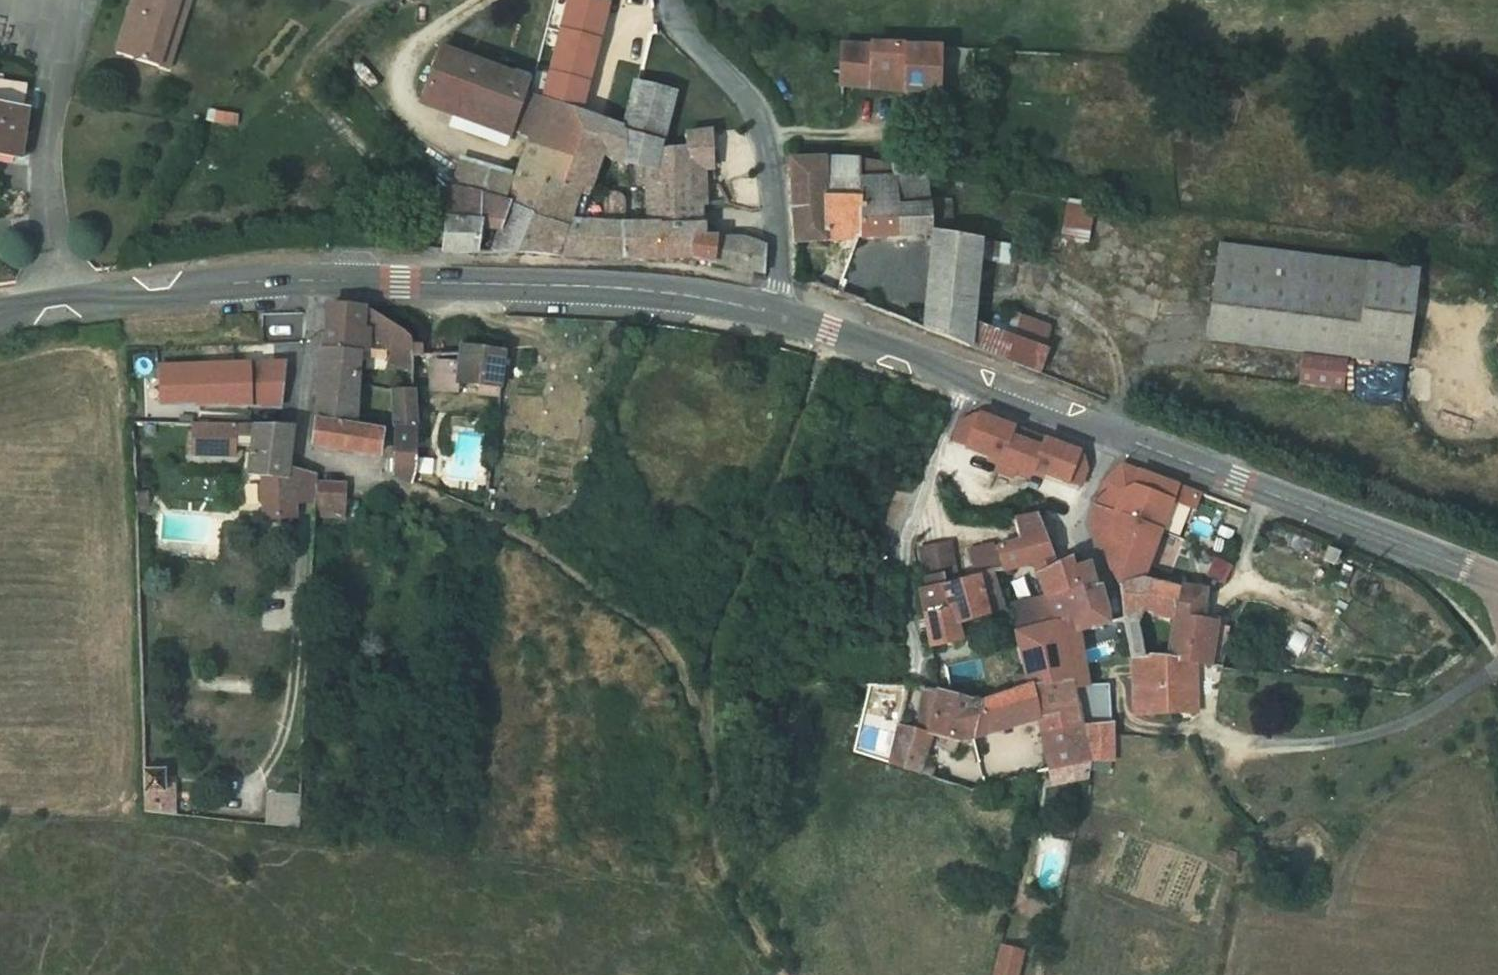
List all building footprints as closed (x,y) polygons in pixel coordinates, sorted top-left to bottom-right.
[(159,67),(180,0),(134,0),(117,54),(159,67)] [(159,67),(169,70),(191,0),(180,0),(159,67)] [(588,1),(588,0),(570,0),(544,99),(573,110),(581,112),(587,88),(595,56),(609,4),(588,1)] [(841,85),(939,94),(940,47),(871,44),(871,45),(842,44),(841,85)] [(512,129),(513,128),(524,93),(528,83),(441,50),(425,97),(512,129)] [(19,156),(25,111),(24,111),(27,85),(0,81),(0,153),(19,156)] [(675,94),(635,83),(624,127),(623,130),(664,142),(675,94)] [(513,128),(531,140),(544,99),(524,93),(513,128)] [(551,181),(557,156),(561,136),(573,110),(544,99),(531,140),(515,183),(512,191),(523,195),(524,191),(544,198),(551,181)] [(581,112),(573,110),(561,136),(557,156),(590,167),(595,156),(606,121),(581,112)] [(637,167),(659,171),(692,173),(691,146),(687,146),(662,149),(664,142),(623,130),(624,127),(606,121),(595,156),(604,159),(637,167)] [(685,135),(687,146),(691,146),(692,173),(692,202),(693,204),(694,204),(696,205),(701,205),(706,206),(704,169),(712,169),(710,132),(685,135)] [(564,185),(583,188),(590,167),(557,156),(551,181),(564,185)] [(604,159),(595,156),(590,167),(600,170),(604,159)] [(826,241),(827,200),(860,199),(861,160),(825,158),(791,159),(792,208),(795,243),(826,241)] [(925,329),(969,346),(971,322),(977,257),(978,240),(950,236),(951,214),(930,210),(929,197),(925,170),(894,166),(861,160),(860,199),(860,235),(860,238),(933,234),(925,329)] [(508,202),(511,203),(519,206),(523,195),(512,191),(515,183),(458,164),(451,188),(481,195),(508,202)] [(600,170),(590,167),(583,188),(589,190),(593,190),(600,170)] [(648,183),(649,226),(670,227),(701,226),(701,216),(701,205),(696,205),(694,204),(693,204),(692,202),(658,203),(659,171),(637,167),(637,184),(648,183)] [(692,202),(692,173),(659,171),(658,203),(692,202)] [(558,256),(567,256),(577,221),(571,220),(579,194),(586,197),(587,197),(589,190),(583,188),(564,185),(551,181),(544,198),(537,215),(535,215),(521,252),(541,254),(558,256)] [(477,252),(481,222),(481,195),(451,188),(443,252),(477,252)] [(519,206),(535,215),(537,215),(544,198),(524,191),(523,195),(519,206)] [(581,221),(586,197),(579,194),(571,220),(577,221),(581,221)] [(508,202),(481,195),(481,222),(501,229),(511,203),(508,202)] [(599,215),(598,223),(623,225),(625,201),(624,200),(622,198),(619,197),(606,196),(606,216),(599,215)] [(952,201),(929,197),(930,210),(951,214),(952,201)] [(860,199),(827,200),(826,241),(860,235),(860,199)] [(1094,204),(1070,199),(1062,238),(1087,242),(1094,204)] [(521,252),(535,215),(519,206),(511,203),(501,229),(492,253),(510,252),(521,252)] [(670,227),(649,226),(623,225),(598,223),(581,221),(577,221),(567,256),(588,257),(628,258),(690,257),(690,238),(703,238),(703,227),(701,226),(670,227)] [(702,260),(714,263),(717,238),(703,238),(690,238),(690,257),(693,257),(702,260)] [(766,247),(750,240),(745,239),(740,238),(717,238),(714,263),(741,269),(765,273),(766,247)] [(1018,263),(1020,247),(978,240),(977,257),(1018,263)] [(1405,364),(1418,269),(1219,244),(1207,339),(1405,364)] [(360,353),(362,327),(364,309),(333,306),(330,305),(327,329),(325,349),(360,353)] [(372,311),(364,309),(362,327),(367,329),(372,311)] [(367,329),(366,331),(392,351),(411,338),(400,329),(394,325),(388,321),(378,314),(374,312),(372,311),(367,329)] [(1010,335),(1045,348),(1050,326),(1016,314),(1012,325),(1010,335)] [(995,319),(991,329),(1010,335),(1012,325),(995,319)] [(969,346),(1040,374),(1049,350),(1045,348),(1010,335),(991,329),(971,322),(969,346)] [(414,368),(413,349),(411,338),(392,351),(388,364),(414,368)] [(461,353),(460,364),(454,364),(434,362),(431,390),(458,392),(459,383),(481,385),(480,394),(497,396),(498,386),(501,387),(505,351),(462,345),(461,353)] [(355,427),(358,376),(360,353),(325,349),(323,361),(321,383),(313,444),(338,448),(379,455),(382,432),(355,427)] [(280,383),(280,363),(155,360),(155,403),(279,405),(280,383)] [(398,478),(413,483),(418,467),(417,442),(417,430),(416,412),(415,400),(414,389),(393,390),(394,409),(394,435),(393,458),(392,472),(393,475),(394,477),(396,477),(398,478)] [(950,441),(967,448),(979,415),(975,413),(959,420),(950,441)] [(1014,428),(979,415),(967,448),(1000,460),(996,471),(1013,477),(1016,469),(1032,475),(1034,470),(1068,482),(1070,477),(1079,453),(1028,434),(1025,442),(1010,437),(1014,428)] [(193,455),(235,456),(235,424),(193,423),(193,455)] [(299,504),(300,470),(289,467),(292,445),(294,426),(254,425),(248,475),(263,477),(263,486),(260,490),(261,502),(264,505),(264,519),(294,517),(294,504),(299,504)] [(1028,434),(1014,428),(1010,437),(1025,442),(1028,434)] [(1084,455),(1079,453),(1070,477),(1083,483),(1089,470),(1084,455)] [(1110,477),(1102,486),(1120,493),(1132,485),(1138,470),(1121,464),(1110,477)] [(299,504),(315,504),(316,487),(316,475),(300,470),(299,504)] [(1102,486),(1094,506),(1161,531),(1172,501),(1178,485),(1138,470),(1132,485),(1120,493),(1102,486)] [(1202,494),(1178,485),(1172,501),(1195,510),(1202,494)] [(314,517),(343,518),(344,488),(316,487),(315,504),(314,517)] [(147,493),(134,493),(135,504),(148,504),(147,493)] [(148,504),(135,504),(135,512),(148,511),(148,504)] [(1089,527),(1097,542),(1114,534),(1120,516),(1094,506),(1088,523),(1089,527)] [(1120,585),(1143,580),(1147,566),(1161,531),(1120,516),(1114,534),(1097,542),(1120,585)] [(1051,557),(1036,517),(1015,521),(1019,539),(998,546),(1005,570),(1051,557)] [(950,543),(921,549),(928,589),(943,586),(942,577),(956,574),(950,543)] [(1334,565),(1339,554),(1335,552),(1328,549),(1323,561),(1334,565)] [(1211,556),(1203,575),(1220,581),(1227,562),(1211,556)] [(1055,566),(1039,576),(1043,587),(1046,599),(1041,600),(1011,606),(1017,634),(1057,624),(1048,600),(1095,586),(1088,565),(1073,570),(1070,560),(1055,567),(1055,566)] [(962,640),(957,624),(1005,611),(993,574),(978,576),(943,586),(928,589),(920,590),(931,647),(962,640)] [(1120,585),(1122,608),(1174,618),(1200,621),(1204,591),(1176,587),(1143,580),(1120,585)] [(1076,632),(1077,631),(1109,624),(1108,611),(1101,586),(1095,586),(1048,600),(1057,624),(1061,633),(1074,628),(1076,632)] [(1037,589),(1041,600),(1046,599),(1043,587),(1037,589)] [(1168,658),(1194,662),(1197,663),(1197,664),(1218,667),(1220,654),(1224,654),(1228,627),(1215,625),(1216,624),(1200,621),(1174,618),(1168,658)] [(1128,637),(1132,658),(1144,657),(1137,623),(1123,619),(1128,637)] [(1057,624),(1017,634),(1027,674),(1029,685),(1031,692),(1072,682),(1061,633),(1057,624)] [(1074,628),(1061,633),(1072,682),(1074,689),(1086,687),(1077,631),(1076,632),(1074,628)] [(1144,657),(1132,658),(1133,659),(1135,714),(1196,712),(1194,662),(1168,658),(1154,655),(1144,657)] [(678,678),(672,668),(659,676),(665,685),(678,678)] [(1019,677),(1021,688),(1029,685),(1027,674),(1019,677)] [(1021,688),(981,703),(973,738),(977,737),(1038,720),(1042,737),(1082,727),(1074,689),(1072,682),(1031,692),(1029,685),(1021,688)] [(896,684),(892,699),(903,702),(907,684),(896,684)] [(1082,727),(1090,763),(1113,763),(1112,725),(1109,685),(1090,685),(1090,687),(1086,687),(1074,689),(1082,727)] [(921,730),(925,734),(933,736),(947,739),(957,742),(960,743),(962,738),(973,738),(981,703),(938,690),(924,688),(921,703),(922,703),(921,707),(919,716),(920,724),(921,730)] [(903,702),(892,699),(887,721),(898,723),(903,702)] [(898,725),(896,733),(904,734),(922,757),(924,757),(933,736),(925,734),(921,730),(898,725)] [(1050,770),(1090,763),(1082,727),(1042,737),(1050,770)] [(890,764),(919,773),(922,764),(924,757),(922,757),(904,734),(896,733),(890,764)] [(957,742),(947,739),(946,749),(947,750),(956,752),(957,742)] [(1090,763),(1050,770),(1053,785),(1088,780),(1090,763)] [(934,768),(922,764),(919,773),(931,777),(934,768)] [(165,771),(143,771),(145,812),(174,815),(173,785),(165,786),(165,771)] [(301,796),(269,794),(267,825),(300,829),(301,796)] [(1001,949),(994,974),(1018,974),(1023,955),(1001,949)]
